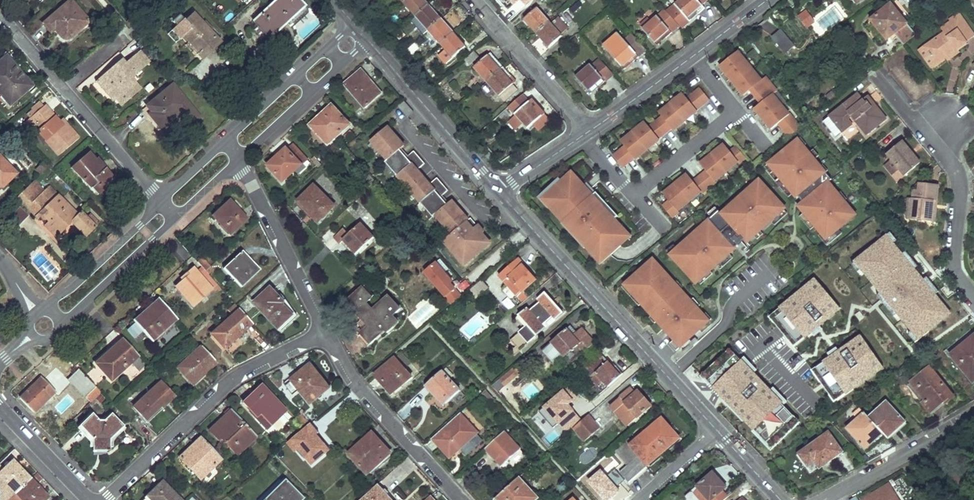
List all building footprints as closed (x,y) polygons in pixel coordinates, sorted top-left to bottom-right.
[(67,39),(88,21),(70,0),(44,23),(51,31),(54,28),(62,38),(64,38),(66,39),(67,39)] [(299,0),(276,0),(253,20),(270,38),(305,6),(299,0)] [(415,17),(428,7),(424,3),(425,2),(424,0),(407,0),(403,3),(415,17)] [(667,11),(682,28),(690,20),(688,18),(696,11),(699,13),(705,8),(702,4),(698,0),(680,0),(676,3),(667,11)] [(916,35),(891,4),(872,20),(888,39),(895,34),(904,45),(916,35)] [(415,17),(428,31),(441,19),(432,9),(431,10),(428,7),(415,17)] [(537,33),(550,21),(538,7),(526,18),(529,22),(528,23),(537,33)] [(679,28),(664,11),(650,22),(644,28),(642,29),(654,44),(664,36),(667,38),(679,28)] [(203,60),(221,43),(210,31),(202,23),(193,13),(185,21),(183,19),(171,30),(180,39),(183,36),(199,54),(198,54),(203,60)] [(973,37),(958,15),(949,21),(950,23),(940,30),(943,34),(923,48),(935,65),(944,59),(946,62),(957,54),(955,51),(973,37)] [(568,27),(558,16),(551,23),(560,33),(568,27)] [(428,31),(415,17),(411,22),(423,36),(428,31)] [(644,28),(650,22),(647,18),(641,24),(644,28)] [(441,19),(428,31),(440,45),(452,34),(448,30),(449,29),(441,19)] [(213,28),(205,20),(202,23),(210,31),(213,28)] [(546,43),(547,42),(550,46),(562,35),(560,33),(551,23),(550,21),(537,33),(546,43)] [(770,35),(784,53),(795,45),(781,26),(770,35)] [(615,30),(600,43),(621,67),(630,59),(633,62),(646,50),(629,30),(621,37),(615,30)] [(452,34),(440,45),(445,50),(438,56),(445,65),(465,47),(455,37),(452,34)] [(930,69),(935,65),(923,48),(918,52),(930,69)] [(120,106),(141,88),(132,77),(151,61),(141,50),(127,61),(119,68),(116,64),(100,78),(110,89),(105,93),(112,101),(115,99),(120,106)] [(771,129),(778,123),(790,137),(802,127),(773,93),(777,89),(766,76),(762,80),(737,50),(719,65),(743,95),(750,89),(760,103),(754,108),(771,129)] [(464,60),(467,63),(469,66),(479,58),(474,52),(464,60)] [(496,59),(491,53),(474,67),(487,82),(501,70),(494,61),(496,59)] [(6,56),(0,61),(0,95),(8,105),(31,86),(6,56)] [(123,57),(116,64),(119,68),(127,61),(123,57)] [(613,73),(600,58),(591,66),(590,64),(576,77),(588,91),(596,84),(599,86),(613,73)] [(384,93),(363,69),(346,84),(367,108),(384,93)] [(501,70),(487,82),(499,96),(500,95),(511,86),(516,81),(511,75),(508,78),(501,70)] [(95,81),(105,93),(110,89),(100,78),(95,81)] [(179,114),(189,126),(200,117),(173,84),(149,104),(154,110),(149,114),(154,121),(161,129),(179,114)] [(505,100),(516,91),(511,86),(500,95),(505,100)] [(659,112),(662,116),(649,127),(645,122),(621,141),(624,146),(613,155),(622,167),(634,158),(635,159),(659,139),(658,138),(671,128),(673,130),(697,111),(696,110),(709,99),(700,87),(687,98),(683,93),(659,112)] [(529,129),(546,115),(541,109),(537,112),(523,95),(509,107),(529,129)] [(857,95),(830,118),(842,133),(851,126),(848,121),(851,118),(866,135),(885,120),(871,103),(868,105),(866,104),(865,105),(862,102),(857,95)] [(408,117),(414,111),(404,99),(397,105),(408,117)] [(154,110),(149,104),(142,110),(152,122),(154,121),(149,114),(154,110)] [(60,152),(77,138),(65,122),(61,125),(59,122),(46,106),(31,118),(37,124),(41,129),(38,131),(45,140),(49,137),(60,152)] [(351,125),(333,106),(312,125),(329,144),(351,125)] [(37,124),(31,118),(26,122),(31,129),(37,124)] [(443,241),(455,254),(457,252),(466,262),(476,253),(473,249),(481,243),(483,245),(488,240),(482,233),(483,231),(477,224),(472,228),(466,220),(467,219),(451,200),(446,204),(440,196),(447,190),(436,177),(429,184),(417,170),(424,163),(413,151),(406,158),(399,150),(404,146),(387,127),(371,142),(387,161),(386,163),(432,216),(434,214),(451,234),(443,241)] [(829,171),(799,136),(767,163),(797,199),(829,171)] [(45,140),(57,154),(60,152),(49,137),(45,140)] [(922,164),(903,141),(887,155),(905,177),(922,164)] [(669,201),(663,206),(672,217),(679,212),(678,210),(701,192),(702,193),(717,182),(716,180),(738,162),(739,163),(746,157),(737,146),(730,151),(724,144),(700,163),(706,171),(693,181),(687,174),(663,193),(669,201)] [(270,166),(285,181),(308,159),(295,145),(289,150),(288,148),(270,166)] [(484,153),(489,160),(493,157),(488,150),(484,153)] [(97,158),(95,160),(89,152),(73,167),(95,192),(102,186),(113,176),(97,158)] [(16,174),(0,157),(0,184),(2,187),(16,174)] [(48,166),(44,162),(37,169),(41,173),(48,166)] [(599,256),(603,261),(628,239),(623,234),(625,232),(615,220),(588,190),(587,191),(583,186),(577,180),(575,182),(568,174),(561,181),(560,179),(553,184),(549,189),(551,190),(543,197),(550,204),(548,206),(563,222),(565,220),(580,237),(578,239),(586,247),(596,258),(599,256)] [(81,211),(80,212),(79,213),(77,210),(76,212),(63,200),(65,198),(63,196),(62,198),(39,175),(17,197),(56,237),(73,221),(87,234),(95,226),(90,222),(95,218),(90,213),(86,217),(81,211)] [(788,208),(760,176),(720,213),(748,244),(788,208)] [(860,214),(830,179),(797,206),(828,241),(860,214)] [(586,182),(583,186),(587,191),(588,190),(615,220),(618,217),(586,182)] [(937,202),(939,186),(920,184),(919,191),(915,191),(914,199),(913,209),(910,208),(908,210),(907,218),(910,220),(932,222),(934,202),(937,202)] [(335,205),(315,185),(299,201),(318,221),(335,205)] [(102,186),(95,192),(98,195),(104,189),(102,186)] [(935,226),(937,202),(934,202),(932,222),(910,220),(907,218),(908,210),(910,208),(913,209),(914,199),(906,198),(903,223),(935,226)] [(245,219),(229,201),(213,216),(229,234),(245,219)] [(739,248),(709,218),(668,255),(697,286),(739,248)] [(584,248),(586,247),(578,239),(580,237),(565,220),(563,222),(561,224),(584,248)] [(374,237),(361,224),(350,234),(344,228),(335,237),(340,243),(344,240),(356,253),(374,237)] [(916,341),(954,311),(891,230),(852,260),(916,341)] [(260,269),(242,251),(223,268),(241,287),(260,269)] [(712,322),(653,257),(622,285),(681,350),(712,322)] [(423,270),(445,297),(460,285),(437,258),(423,270)] [(198,263),(202,267),(205,271),(210,266),(202,259),(198,263)] [(524,266),(525,266),(519,259),(500,276),(518,296),(536,281),(524,266)] [(194,305),(216,283),(205,271),(202,267),(198,271),(196,270),(177,286),(194,305)] [(793,348),(843,308),(817,275),(767,315),(793,348)] [(478,295),(489,287),(483,279),(472,288),(478,295)] [(280,302),(282,301),(283,299),(271,287),(255,303),(279,328),(293,315),(280,302)] [(393,314),(401,308),(390,295),(374,309),(368,302),(373,297),(364,287),(348,301),(370,326),(363,332),(371,343),(387,329),(388,331),(400,321),(393,314)] [(538,299),(540,302),(530,311),(528,308),(516,318),(525,328),(521,331),(531,342),(564,314),(545,293),(538,299)] [(509,296),(502,299),(508,309),(515,305),(509,296)] [(158,298),(133,321),(152,342),(177,319),(158,298)] [(212,333),(224,348),(252,323),(235,304),(229,310),(233,314),(212,333)] [(582,328),(573,336),(568,330),(543,351),(555,366),(566,356),(572,363),(596,343),(582,328)] [(521,331),(507,343),(517,354),(531,342),(521,331)] [(810,367),(832,401),(886,367),(864,333),(810,367)] [(973,381),(973,380),(973,337),(952,355),(973,381)] [(111,380),(125,368),(139,355),(123,338),(96,363),(111,380)] [(191,384),(216,361),(201,346),(177,368),(191,384)] [(771,449),(802,420),(735,349),(704,377),(771,449)] [(402,353),(376,375),(392,393),(412,376),(406,369),(411,364),(402,353)] [(616,366),(614,368),(604,356),(587,371),(604,391),(623,374),(616,366)] [(145,365),(142,362),(139,358),(133,364),(139,371),(145,365)] [(330,388),(311,364),(292,379),(310,403),(330,388)] [(516,365),(500,379),(505,386),(522,371),(516,365)] [(931,413),(944,402),(946,404),(955,396),(930,367),(911,383),(926,400),(923,403),(931,413)] [(453,375),(450,372),(448,369),(444,372),(442,371),(426,385),(444,405),(460,391),(449,378),(453,375)] [(90,403),(95,398),(101,392),(79,370),(68,381),(90,403)] [(60,392),(58,390),(55,387),(53,389),(41,377),(19,398),(33,412),(46,400),(48,403),(60,392)] [(161,406),(162,407),(175,394),(162,380),(133,406),(146,420),(161,406)] [(271,424),(286,411),(262,385),(244,401),(258,416),(261,413),(271,424)] [(651,407),(639,391),(637,393),(632,387),(617,400),(634,421),(636,423),(640,420),(638,417),(651,407)] [(634,421),(617,400),(611,405),(628,426),(634,421)] [(869,417),(884,433),(888,438),(906,422),(886,402),(869,417)] [(236,454),(256,435),(232,409),(212,428),(236,454)] [(123,426),(117,419),(111,413),(104,420),(98,420),(91,414),(79,425),(92,439),(92,450),(109,451),(109,438),(123,426)] [(477,432),(460,413),(433,438),(450,457),(477,432)] [(866,449),(884,433),(869,417),(865,413),(847,429),(866,449)] [(601,428),(589,415),(574,428),(586,442),(601,428)] [(630,482),(680,437),(662,417),(631,445),(626,441),(616,450),(615,451),(628,465),(621,472),(630,482)] [(312,463),(328,449),(309,425),(288,442),(295,451),(299,448),(312,463)] [(521,449),(505,431),(486,449),(502,466),(521,449)] [(809,466),(816,461),(821,468),(844,452),(830,432),(800,453),(809,466)] [(372,433),(349,454),(367,474),(390,453),(372,433)] [(201,479),(222,458),(202,437),(180,458),(201,479)] [(30,479),(13,461),(0,473),(0,477),(15,493),(30,479)] [(249,468),(244,472),(248,477),(253,472),(249,468)] [(714,474),(699,487),(700,488),(709,499),(708,499),(726,499),(728,498),(722,491),(726,487),(714,474)] [(537,496),(519,476),(496,497),(499,499),(532,499),(537,496)] [(263,499),(301,499),(304,497),(285,478),(263,499)] [(15,493),(23,499),(43,499),(47,496),(30,479),(15,493)] [(160,482),(145,496),(149,499),(178,499),(160,482)] [(377,485),(361,499),(391,499),(377,485)] [(883,487),(862,499),(900,499),(892,487),(886,491),(883,487)] [(702,499),(708,499),(709,499),(700,488),(695,492),(702,499)]
